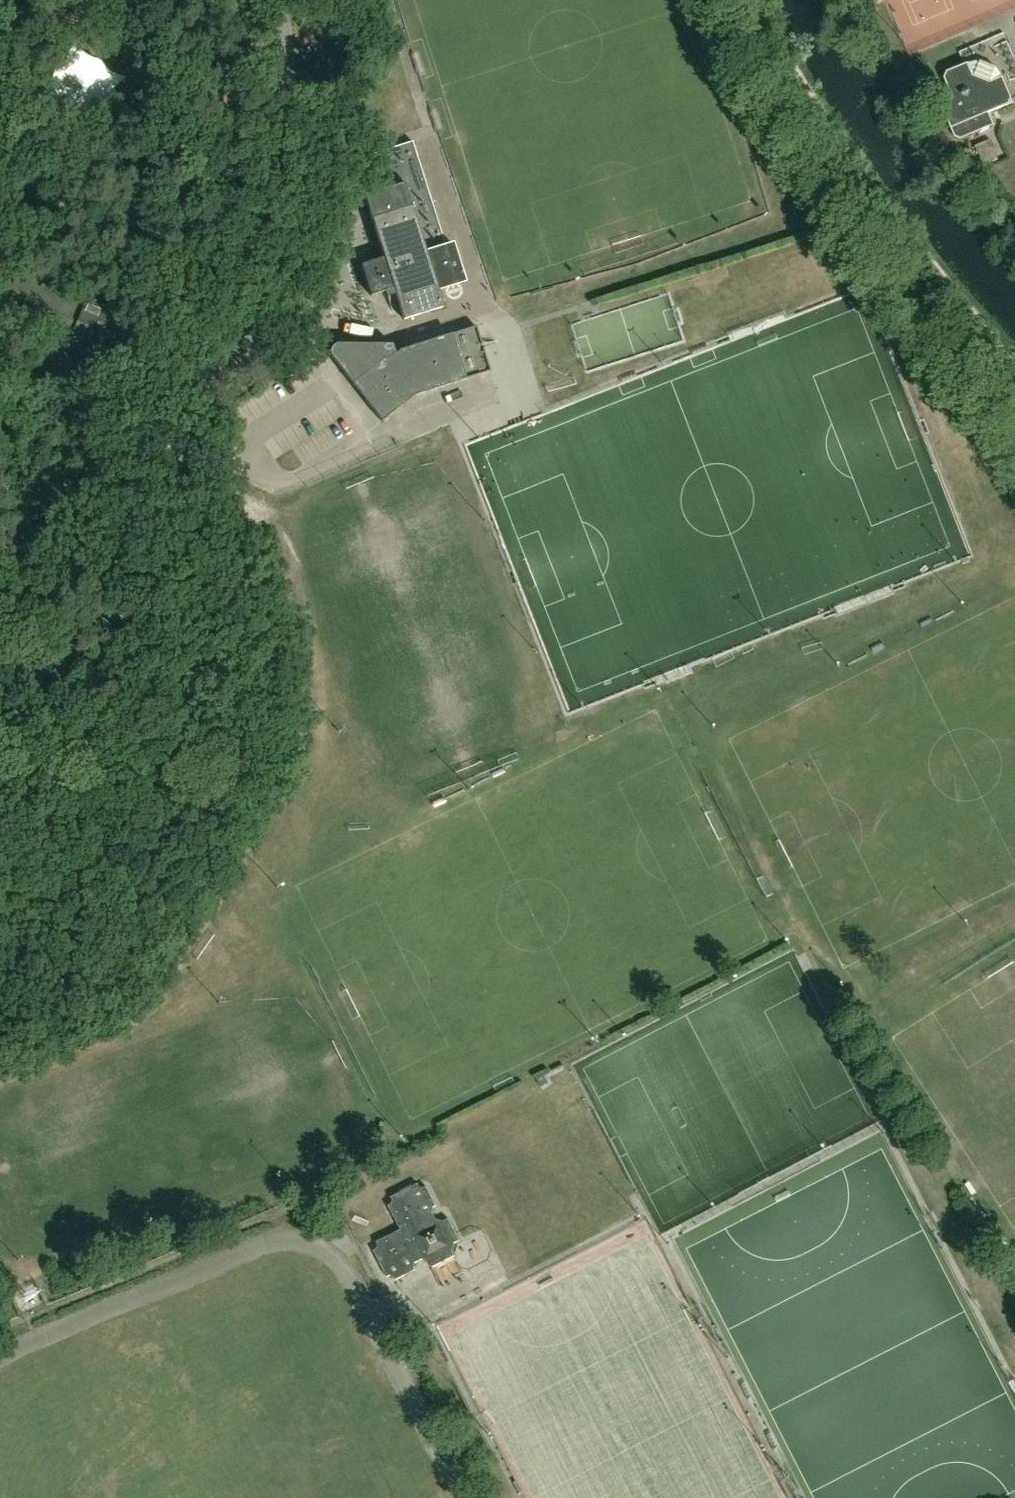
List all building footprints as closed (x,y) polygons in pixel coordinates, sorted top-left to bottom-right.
[(116,20),(106,35),(121,45),(132,28),(121,21),(120,23),(116,20)] [(204,24),(188,22),(187,35),(202,37),(204,24)] [(76,50),(71,44),(70,52),(67,58),(63,64),(58,69),(54,70),(52,78),(48,85),(42,92),(35,97),(42,99),(50,102),(58,107),(63,113),(71,116),(78,121),(84,127),(89,136),(90,127),(95,120),(99,113),(107,107),(109,100),(112,94),(116,88),(121,84),(126,80),(117,78),(111,76),(103,71),(98,65),(92,62),(85,59),(81,56),(76,50)] [(973,75),(968,64),(968,63),(943,74),(953,98),(941,103),(955,136),(962,139),(995,125),(990,113),(1014,103),(1003,77),(1002,77),(991,82),(973,75)] [(452,243),(445,245),(413,140),(368,154),(379,190),(365,195),(384,256),(360,264),(370,294),(394,287),(404,318),(442,306),(435,283),(462,274),(452,243)] [(33,280),(34,277),(18,269),(0,311),(0,316),(22,325),(27,312),(71,332),(66,343),(100,358),(120,311),(87,297),(84,302),(33,280)] [(374,342),(336,343),(334,344),(332,345),(331,347),(330,348),(330,349),(329,351),(330,353),(330,355),(382,420),(413,396),(491,371),(476,325),(395,351),(393,343),(374,342)] [(421,1189),(418,1187),(416,1184),(390,1198),(391,1200),(390,1205),(387,1206),(399,1230),(375,1243),(377,1246),(375,1251),(373,1252),(386,1278),(389,1276),(394,1278),(395,1281),(415,1271),(413,1268),(415,1263),(421,1259),(429,1262),(432,1267),(453,1256),(451,1251),(453,1244),(459,1241),(447,1219),(442,1222),(435,1219),(431,1212),(433,1208),(435,1207),(425,1187),(421,1189)] [(103,1454),(118,1449),(114,1437),(99,1442),(103,1454)]
